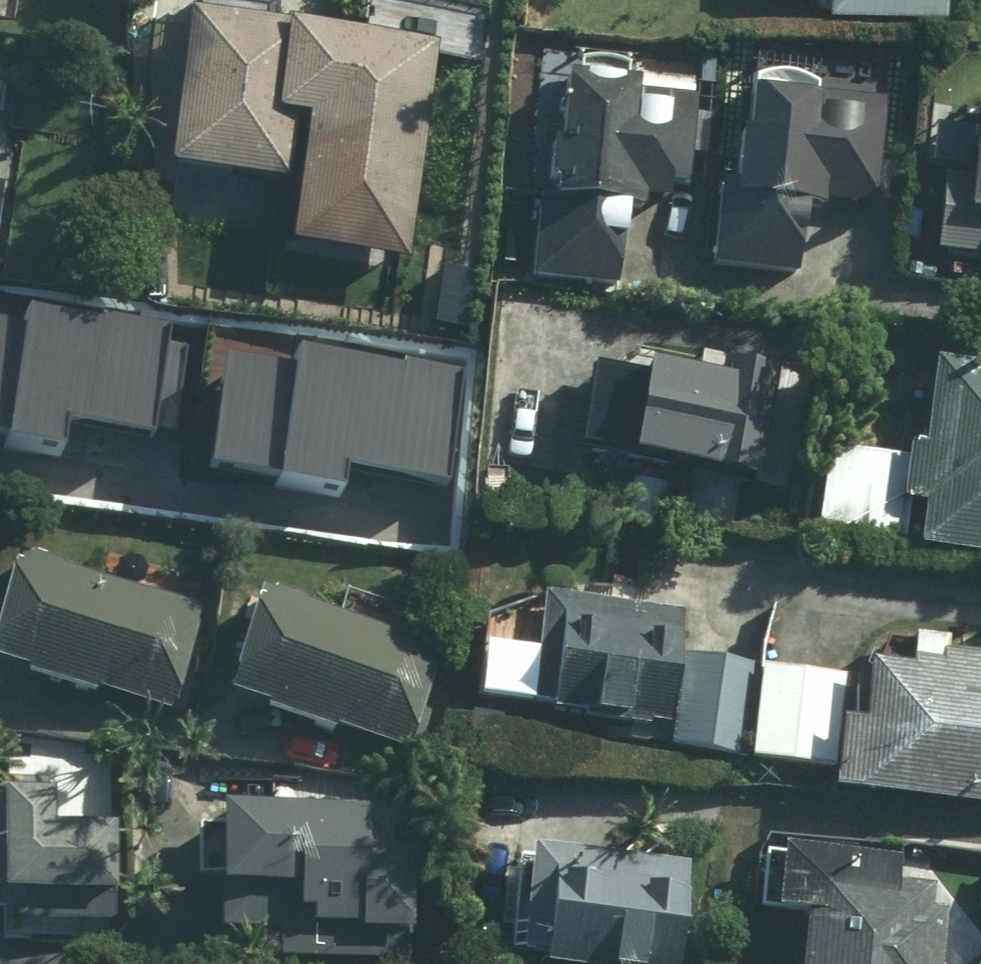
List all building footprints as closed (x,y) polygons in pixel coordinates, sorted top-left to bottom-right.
[(946,0),(827,0),(826,24),(945,29),(946,0)] [(437,41),(189,19),(170,184),(298,196),(292,261),(417,272),(437,41)] [(650,73),(556,70),(552,198),(535,198),(532,291),(629,294),(632,211),(675,213),(676,186),(708,187),(710,108),(648,106),(650,73)] [(884,84),(746,78),(741,196),(725,195),(721,282),(800,285),(803,212),(878,216),(884,84)] [(980,180),(941,178),(936,269),(980,271),(980,167),(980,180)] [(1,427),(0,434),(0,442),(73,453),(77,426),(166,440),(180,342),(163,340),(165,322),(33,302),(30,324),(0,320),(0,427),(1,427)] [(237,351),(221,456),(276,464),(274,480),(348,491),(352,464),(441,477),(456,380),(438,377),(440,359),(308,340),(305,361),(237,351)] [(740,383),(597,371),(589,473),(732,485),(740,383)] [(911,391),(910,456),(830,455),(829,533),(921,534),(921,557),(980,557),(980,392),(911,391)] [(108,587),(26,565),(0,665),(0,670),(180,716),(207,612),(142,595),(149,565),(115,557),(108,587)] [(447,649),(255,598),(226,708),(417,759),(447,649)] [(688,610),(544,601),(540,657),(478,653),(474,710),(586,718),(585,730),(678,736),(676,761),(752,766),(758,669),(685,664),(688,610)] [(947,663),(948,649),(911,646),(909,676),(860,673),(857,724),(838,723),(841,674),(758,669),(752,766),(835,771),(834,797),(980,806),(980,665),(947,663)] [(0,785),(0,919),(37,919),(37,902),(111,902),(111,836),(53,836),(53,785),(0,785)] [(365,818),(215,821),(218,941),(275,940),(275,962),(423,959),(421,862),(366,863),(365,818)] [(776,849),(773,912),(808,914),(805,963),(939,963),(944,885),(904,883),(906,857),(776,849)] [(533,861),(529,963),(685,963),(689,867),(533,861)]
